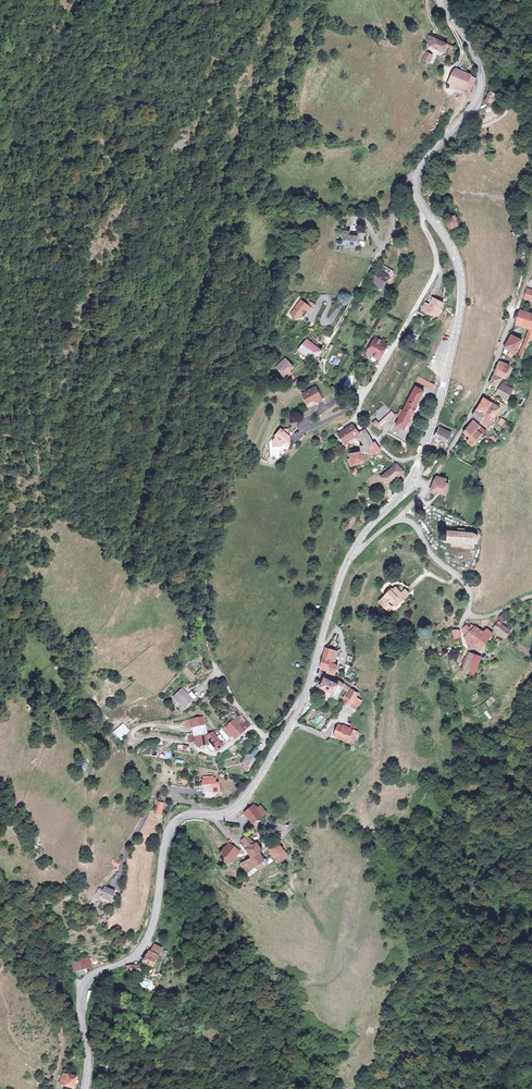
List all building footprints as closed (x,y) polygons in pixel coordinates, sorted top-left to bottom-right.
[(434,39),(428,36),(425,43),(429,45),(428,47),(443,54),(446,46),(440,43),(441,39),(435,36),(434,39)] [(379,38),(377,44),(383,47),(386,41),(379,38)] [(432,56),(426,52),(423,59),(429,62),(432,56)] [(475,78),(455,69),(449,83),(469,92),(475,78)] [(483,101),(490,105),(496,95),(489,91),(483,101)] [(461,228),(456,215),(445,218),(446,222),(447,226),(450,232),(461,228)] [(338,229),(334,229),(334,243),(339,243),(339,245),(348,245),(348,244),(353,244),(353,239),(358,239),(358,231),(344,231),(344,233),(342,233),(342,227),(338,227),(338,229)] [(386,270),(377,265),(374,272),(368,282),(377,286),(386,270)] [(522,290),(528,291),(529,288),(531,289),(531,280),(526,279),(522,290)] [(522,290),(519,300),(531,303),(531,289),(529,288),(528,291),(522,290)] [(437,303),(427,297),(423,305),(419,312),(426,316),(427,313),(431,315),(437,303)] [(300,304),(296,300),(286,314),(291,318),(295,317),(297,315),(301,310),(303,312),(306,308),(300,304)] [(300,304),(306,308),(308,309),(310,306),(303,300),(300,304)] [(419,312),(423,305),(419,302),(415,310),(419,312)] [(515,311),(511,324),(526,329),(529,330),(531,321),(531,316),(515,311)] [(531,331),(529,330),(526,329),(521,340),(527,343),(531,331)] [(517,342),(507,336),(500,347),(506,351),(509,353),(517,342)] [(378,343),(371,338),(363,352),(373,358),(377,352),(379,353),(382,347),(377,344),(378,343)] [(305,345),(300,341),(293,351),(303,359),(305,357),(310,361),(316,353),(312,349),(305,345)] [(520,344),(513,357),(518,360),(525,347),(520,344)] [(288,368),(280,359),(271,368),(279,377),(284,372),(288,368)] [(495,360),(490,373),(498,377),(501,378),(505,366),(505,365),(495,360)] [(494,387),(498,377),(490,373),(489,372),(485,383),(494,387)] [(422,373),(419,379),(425,382),(428,376),(422,373)] [(419,379),(411,374),(408,379),(427,389),(429,384),(425,382),(419,379)] [(511,385),(500,380),(491,395),(502,402),(511,385)] [(317,401),(310,388),(296,395),(302,404),(310,400),(312,403),(317,401)] [(389,425),(384,434),(392,438),(397,429),(400,431),(407,415),(409,416),(413,406),(412,406),(419,392),(411,388),(399,412),(396,418),(392,426),(389,425)] [(489,401),(480,397),(473,410),(482,414),(489,401)] [(491,402),(498,406),(500,402),(493,398),(491,402)] [(491,402),(489,401),(482,414),(491,419),(498,406),(491,402)] [(469,416),(478,421),(482,414),(473,410),(469,416)] [(391,416),(387,420),(388,421),(393,417),(396,418),(399,412),(396,411),(393,416),(392,415),(391,416)] [(374,424),(372,425),(372,426),(376,430),(387,420),(391,416),(387,412),(374,424)] [(487,427),(491,419),(482,414),(478,421),(487,427)] [(501,426),(506,422),(503,418),(497,422),(501,426)] [(475,431),(479,426),(473,422),(469,426),(475,431)] [(346,424),(332,433),(338,443),(352,435),(346,424)] [(475,431),(469,426),(468,428),(464,433),(470,437),(475,431)] [(487,432),(479,426),(475,431),(470,437),(467,441),(472,445),(475,443),(478,445),(485,437),(484,436),(487,432)] [(448,434),(438,428),(432,439),(430,444),(432,445),(434,441),(441,445),(448,434)] [(360,430),(353,434),(356,441),(364,437),(360,430)] [(278,445),(283,445),(283,438),(282,437),(275,431),(274,431),(268,437),(269,438),(266,442),(266,448),(276,447),(278,445)] [(320,433),(316,436),(320,443),(324,440),(320,433)] [(371,446),(366,440),(358,445),(355,447),(357,451),(360,457),(365,453),(371,446)] [(376,450),(372,445),(371,446),(365,453),(368,457),(376,450)] [(337,455),(335,451),(328,455),(331,459),(337,455)] [(363,463),(360,457),(357,451),(348,457),(349,459),(346,461),(350,469),(363,463)] [(398,473),(391,465),(384,471),(382,469),(378,473),(378,474),(377,475),(378,476),(374,479),(382,487),(398,473)] [(447,481),(447,477),(437,475),(435,478),(432,482),(430,490),(440,492),(447,494),(450,483),(447,481)] [(421,500),(418,503),(423,510),(427,507),(421,500)] [(349,514),(343,531),(350,533),(356,516),(349,514)] [(456,529),(456,531),(446,530),(446,533),(440,532),(439,540),(445,540),(445,542),(452,543),(452,546),(473,549),(473,544),(475,544),(476,544),(477,543),(478,542),(479,541),(479,539),(479,538),(478,537),(478,536),(477,535),(475,534),(473,534),(469,534),(469,531),(456,529)] [(399,592),(393,585),(376,601),(386,612),(407,594),(402,588),(399,592)] [(496,616),(496,620),(490,628),(502,637),(509,629),(502,623),(506,619),(503,613),(496,616)] [(465,626),(463,624),(460,628),(462,630),(460,631),(464,635),(462,637),(464,642),(466,639),(469,642),(468,644),(476,650),(488,632),(483,628),(481,630),(479,627),(477,629),(472,625),(471,626),(468,623),(465,626)] [(456,629),(449,630),(451,638),(457,636),(456,629)] [(336,652),(323,649),(317,672),(334,676),(337,665),(333,664),(336,652)] [(478,656),(466,651),(459,671),(471,676),(478,656)] [(335,686),(320,679),(311,697),(326,705),(335,686)] [(183,686),(174,696),(188,708),(197,699),(183,686)] [(362,696),(348,689),(341,703),(354,710),(362,696)] [(487,709),(484,712),(489,719),(492,717),(487,709)] [(205,715),(185,720),(187,728),(193,726),(196,734),(189,735),(190,741),(198,741),(198,746),(212,743),(219,748),(248,727),(239,717),(210,732),(205,715)] [(314,723),(318,726),(324,718),(320,715),(314,723)] [(132,730),(125,722),(115,730),(122,738),(132,730)] [(356,731),(337,723),(332,736),(351,744),(356,731)] [(232,757),(239,754),(234,745),(228,749),(232,757)] [(259,757),(248,753),(243,764),(253,769),(259,757)] [(215,776),(203,776),(204,794),(223,793),(223,782),(215,782),(215,776)] [(166,801),(157,800),(155,812),(164,814),(166,801)] [(255,801),(244,811),(255,823),(269,811),(262,803),(259,805),(255,801)] [(259,841),(248,833),(243,837),(244,841),(255,856),(242,862),(255,873),(271,861),(264,850),(266,848),(259,841)] [(244,850),(231,841),(222,853),(236,862),(244,850)] [(282,841),(273,848),(282,861),(292,855),(282,841)] [(110,864),(117,868),(120,862),(114,858),(110,864)] [(102,885),(98,896),(117,902),(122,887),(110,883),(109,887),(102,885)] [(98,907),(94,910),(99,916),(102,913),(98,907)] [(166,946),(156,941),(146,960),(156,965),(166,946)] [(90,956),(72,961),(75,970),(92,966),(90,956)] [(66,1074),(63,1084),(73,1087),(73,1088),(77,1088),(80,1078),(66,1074)]
